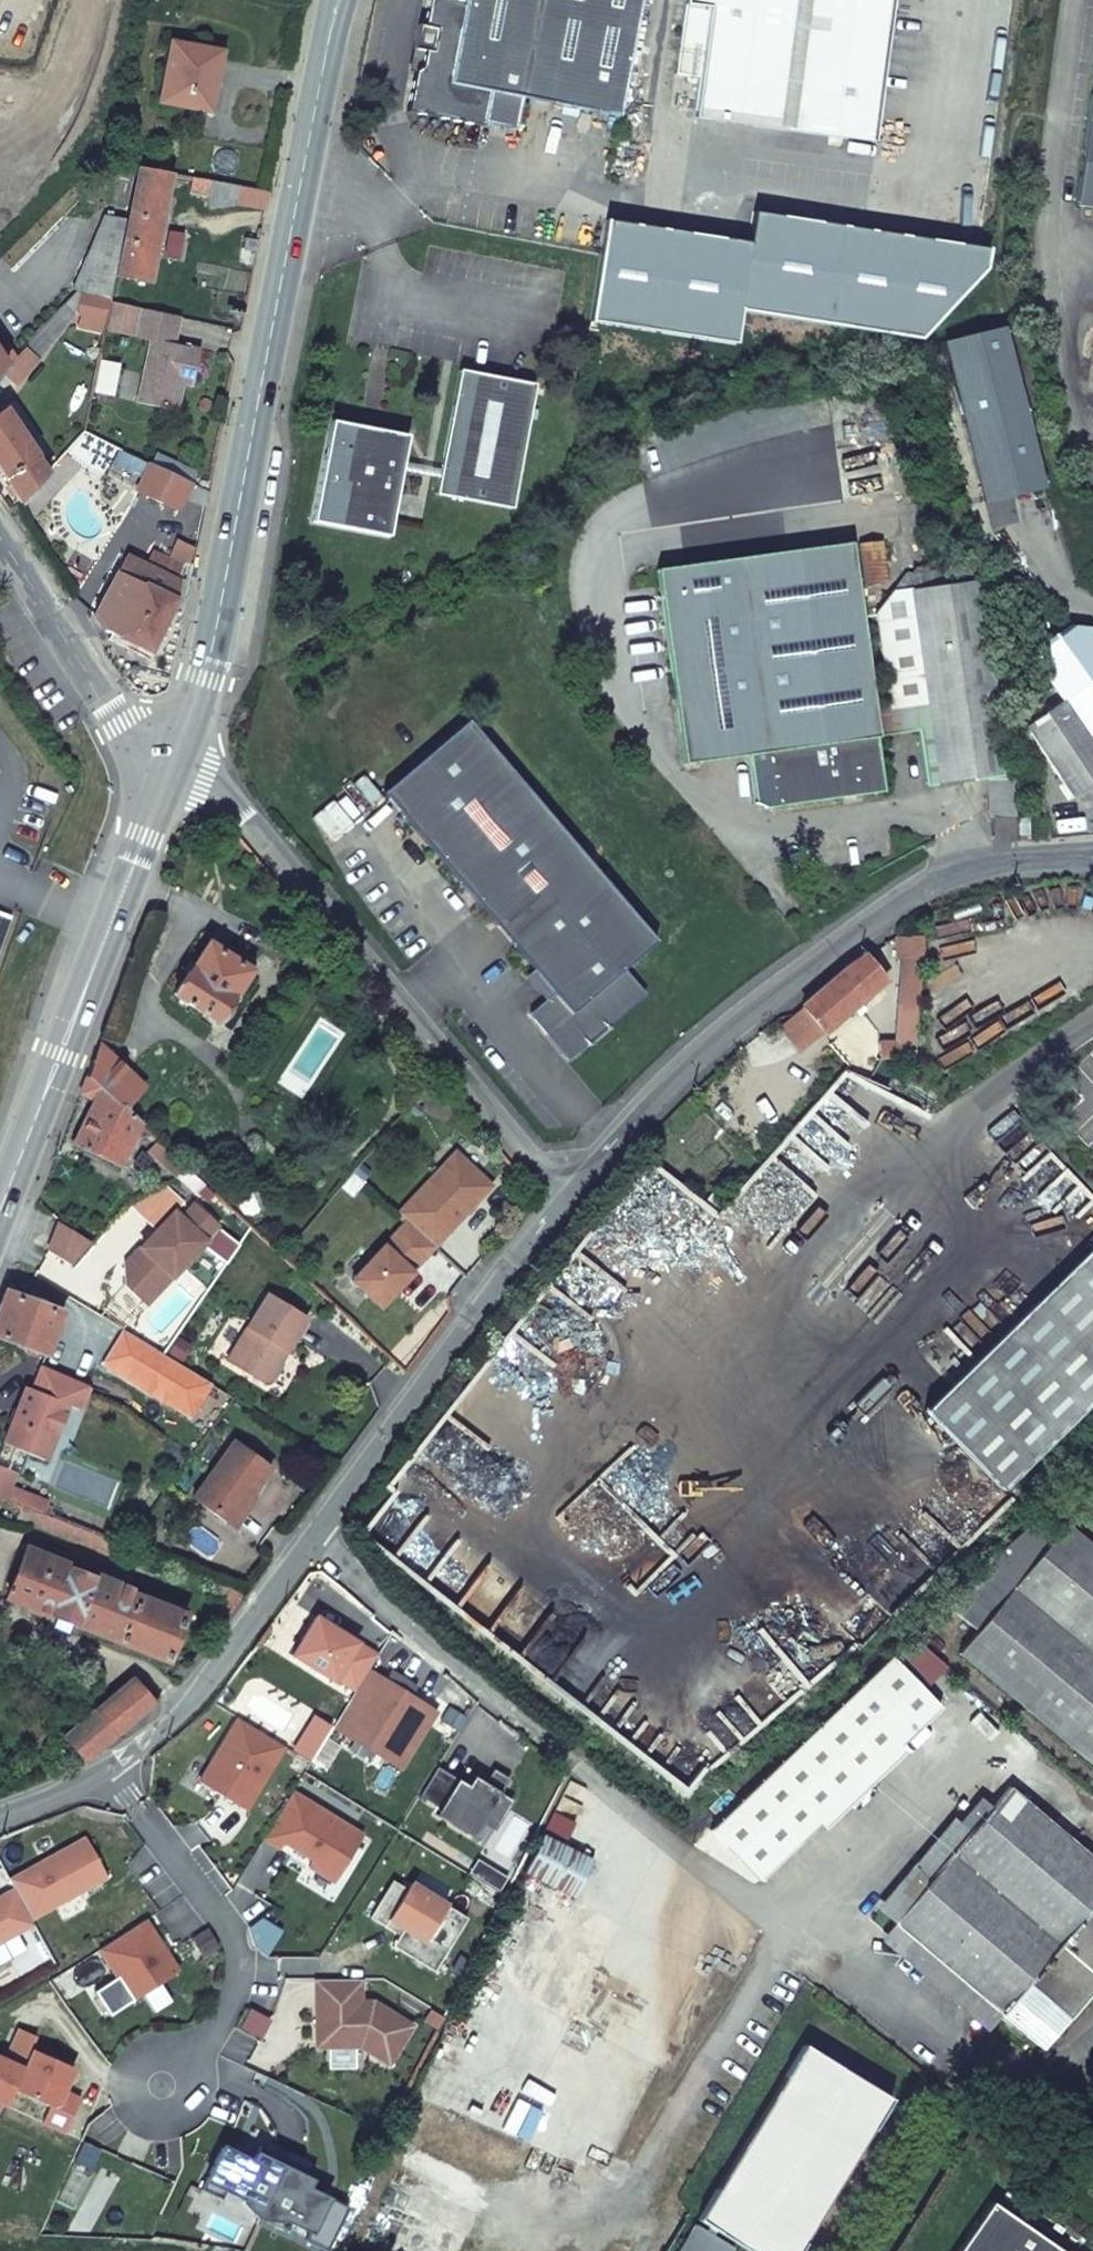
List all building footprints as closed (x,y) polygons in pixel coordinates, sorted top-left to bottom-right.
[(624,65),(638,0),(461,0),(461,1),(457,0),(425,0),(420,26),(415,25),(411,48),(421,50),(419,68),(412,72),(403,114),(443,121),(479,128),(479,124),(510,130),(517,99),(613,119),(624,65)] [(874,142),(894,0),(685,0),(675,73),(700,78),(694,116),(874,142)] [(213,54),(173,46),(162,102),(208,111),(213,88),(207,88),(213,54)] [(407,71),(412,72),(419,68),(421,50),(411,48),(407,71)] [(1075,207),(1092,209),(1092,71),(1075,207)] [(161,220),(170,173),(140,167),(119,277),(149,283),(161,220)] [(264,209),(267,192),(194,178),(192,193),(210,197),(210,208),(236,205),(264,209)] [(739,310),(918,338),(983,269),(986,250),(753,213),(748,243),(608,221),(592,320),(734,343),(739,310)] [(81,290),(110,295),(125,219),(105,216),(75,289),(80,289),(81,290)] [(106,316),(108,303),(110,295),(81,290),(77,311),(106,316)] [(141,310),(108,303),(106,316),(104,327),(137,334),(135,339),(152,343),(141,404),(179,412),(184,383),(185,374),(196,376),(201,352),(175,346),(179,318),(141,310)] [(944,343),(963,422),(984,504),(1041,488),(1001,327),(944,343)] [(15,360),(6,347),(0,350),(0,376),(15,360)] [(458,372),(440,468),(438,478),(434,496),(510,509),(533,386),(458,372)] [(194,387),(196,376),(185,374),(184,383),(194,387)] [(22,501),(47,474),(5,412),(0,415),(0,468),(22,501)] [(390,533),(400,471),(402,462),(407,432),(332,419),(314,521),(390,533)] [(963,422),(942,427),(964,508),(984,504),(963,422)] [(132,489),(137,492),(152,466),(139,460),(130,480),(132,489)] [(438,478),(440,468),(402,462),(400,471),(438,478)] [(152,466),(137,492),(178,513),(184,498),(205,507),(207,493),(152,466)] [(181,540),(178,547),(184,551),(187,544),(181,540)] [(882,540),(858,545),(864,586),(887,582),(882,540)] [(884,791),(876,737),(917,732),(925,786),(1007,775),(976,566),(913,573),(909,571),(877,614),(889,704),(872,707),(849,542),(655,570),(686,763),(751,754),(758,802),(774,807),(884,791)] [(146,564),(127,555),(95,615),(104,629),(150,653),(176,598),(183,567),(152,552),(146,564)] [(1072,798),(1092,784),(1092,749),(1086,738),(1092,733),(1092,681),(1062,704),(1025,728),(1072,798)] [(658,943),(472,720),(386,792),(536,970),(556,994),(547,1002),(531,1015),(549,1035),(553,1032),(570,1052),(585,1040),(588,1044),(609,1027),(605,1023),(643,991),(625,971),(658,943)] [(917,1004),(924,935),(898,937),(900,956),(911,956),(904,1001),(917,1004)] [(174,995),(214,1021),(253,964),(230,949),(227,950),(222,956),(207,945),(189,973),(188,972),(174,995)] [(864,955),(802,1006),(824,1032),(886,981),(864,955)] [(556,994),(536,970),(527,977),(547,1002),(556,994)] [(383,1011),(377,1003),(368,1009),(375,1017),(383,1011)] [(929,1017),(939,1038),(960,1026),(950,1007),(929,1017)] [(138,1124),(122,1109),(142,1086),(98,1046),(86,1077),(81,1092),(96,1101),(75,1143),(119,1165),(138,1124)] [(847,1069),(735,1193),(830,1276),(872,1226),(813,1171),(886,1090),(871,1082),(847,1069)] [(199,1181),(181,1164),(157,1142),(149,1151),(192,1188),(199,1181)] [(408,1222),(435,1247),(492,1186),(456,1153),(399,1214),(408,1222)] [(125,1285),(146,1304),(206,1241),(174,1211),(124,1264),(125,1285)] [(58,1222),(47,1251),(69,1265),(90,1242),(58,1222)] [(435,1247),(408,1222),(363,1269),(371,1277),(360,1289),(380,1308),(412,1273),(411,1272),(407,1267),(412,1262),(417,1266),(435,1247)] [(1092,1402),(1092,1261),(1086,1254),(923,1410),(1001,1491),(1092,1402)] [(407,1267),(411,1272),(417,1266),(412,1262),(407,1267)] [(363,1269),(352,1282),(360,1289),(371,1277),(363,1269)] [(3,1339),(43,1355),(60,1313),(4,1291),(0,1301),(0,1338),(3,1339)] [(267,1298),(226,1363),(263,1387),(269,1386),(281,1367),(280,1360),(283,1355),(285,1356),(307,1323),(267,1298)] [(176,1338),(168,1353),(179,1360),(188,1346),(176,1338)] [(89,1389),(39,1367),(31,1390),(25,1388),(3,1445),(28,1454),(45,1461),(68,1404),(80,1409),(89,1389)] [(195,1497),(229,1523),(268,1470),(235,1444),(195,1497)] [(0,1453),(0,1467),(16,1473),(20,1475),(28,1454),(3,1445),(0,1453)] [(24,1504),(30,1506),(34,1495),(11,1486),(16,1473),(0,1467),(0,1495),(24,1504)] [(34,1495),(30,1506),(44,1512),(48,1501),(34,1495)] [(30,1506),(24,1504),(18,1519),(147,1570),(152,1555),(127,1545),(44,1512),(30,1506)] [(1060,1533),(1040,1517),(944,1606),(977,1632),(1060,1533)] [(1060,1533),(977,1632),(959,1653),(1092,1766),(1092,1547),(1066,1525),(1060,1533)] [(26,1553),(8,1598),(166,1661),(185,1615),(26,1553)] [(315,1619),(294,1652),(355,1692),(365,1674),(377,1658),(315,1619)] [(940,1707),(891,1658),(831,1716),(880,1765),(940,1707)] [(365,1674),(333,1726),(401,1767),(433,1714),(365,1674)] [(85,1761),(153,1702),(132,1679),(129,1681),(57,1746),(74,1765),(85,1761)] [(880,1765),(831,1716),(712,1834),(761,1883),(880,1765)] [(239,1722),(203,1788),(247,1812),(281,1750),(239,1722)] [(439,1774),(423,1795),(441,1806),(431,1815),(471,1840),(507,1783),(490,1772),(482,1780),(477,1793),(439,1774)] [(992,1810),(894,1924),(1000,2016),(1040,2051),(1092,1989),(1092,1858),(1011,1788),(992,1810)] [(292,1795),(268,1834),(338,1876),(361,1837),(292,1795)] [(894,1924),(992,1810),(980,1799),(959,1823),(955,1819),(875,1909),(894,1924)] [(85,1839),(12,1881),(37,1922),(107,1877),(85,1839)] [(411,1883),(390,1919),(424,1939),(446,1903),(411,1883)] [(0,1903),(0,1964),(8,1960),(0,1942),(17,1931),(3,1902),(0,1903)] [(1000,2016),(894,1924),(879,1941),(986,2033),(1000,2016)] [(148,1926),(101,1955),(135,2007),(181,1978),(148,1926)] [(315,1982),(316,2040),(326,2041),(326,2048),(359,2048),(390,2066),(409,2028),(373,2003),(360,2002),(360,1983),(315,1982)] [(10,2106),(16,2093),(48,2108),(42,2121),(62,2130),(75,2104),(55,2094),(66,2073),(29,2055),(38,2036),(19,2027),(5,2058),(0,2056),(0,2101),(10,2106)] [(749,2250),(797,2250),(889,2099),(805,2047),(699,2219),(710,2226),(707,2233),(695,2225),(679,2250),(730,2250),(735,2243),(749,2250)] [(199,2192),(325,2250),(326,2250),(346,2209),(306,2190),(314,2174),(262,2149),(256,2163),(220,2146),(199,2192)] [(395,2173),(382,2199),(467,2239),(479,2212),(395,2173)] [(382,2199),(376,2212),(460,2250),(461,2250),(467,2239),(382,2199)] [(993,2205),(961,2250),(1061,2250),(993,2205)] [(376,2212),(364,2236),(395,2250),(460,2250),(376,2212)]
